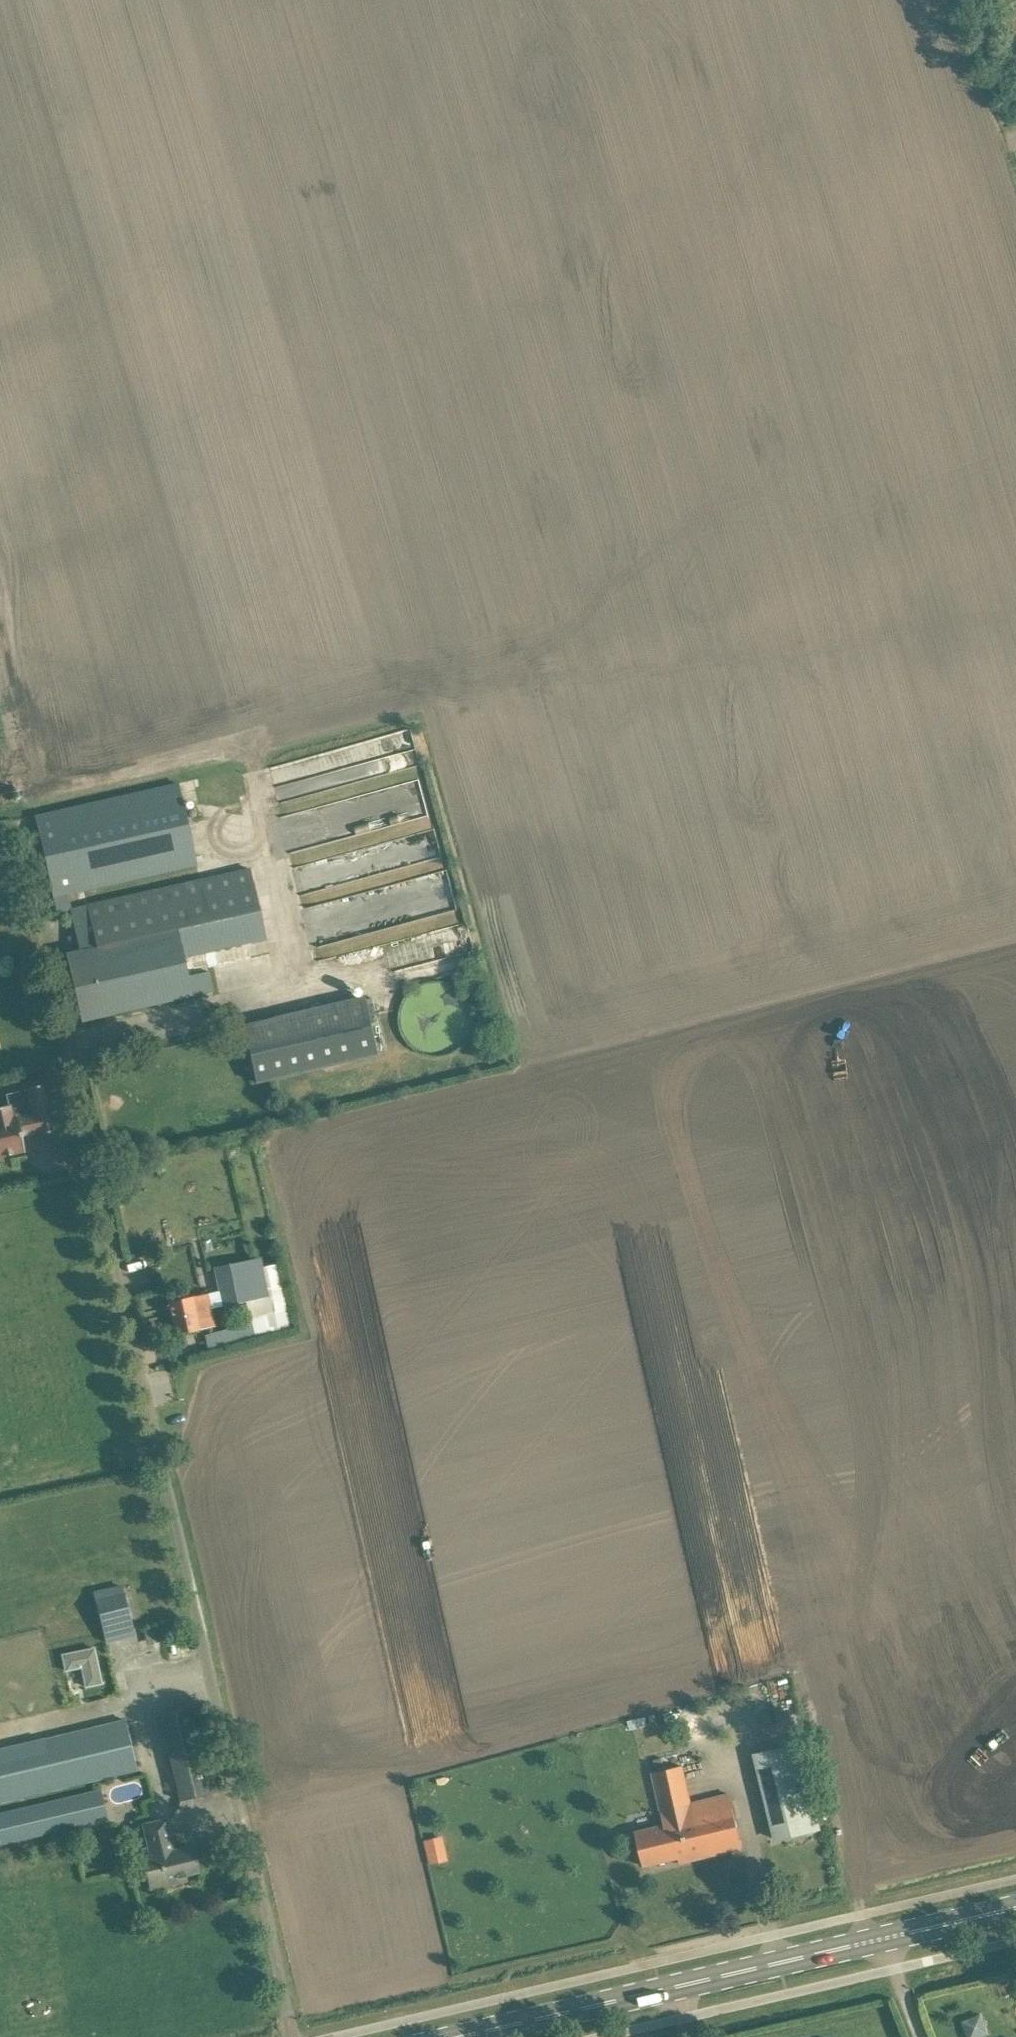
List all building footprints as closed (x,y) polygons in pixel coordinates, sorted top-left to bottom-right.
[(67,953),(83,1021),(108,1015),(200,994),(195,975),(191,957),(267,940),(250,867),(96,902),(94,890),(197,866),(179,782),(36,813),(59,911),(72,908),(81,949),(67,953)] [(314,955),(446,926),(435,874),(340,895),(321,807),(284,816),(288,837),(298,835),(301,848),(291,850),(314,955)] [(208,972),(195,975),(200,994),(213,991),(208,972)] [(460,989),(454,985),(448,983),(444,981),(439,981),(435,981),(431,981),(422,984),(418,985),(415,987),(411,990),(407,994),(404,999),(402,1004),(400,1009),(399,1014),(398,1018),(399,1024),(400,1032),(403,1037),(406,1041),(409,1044),(412,1047),(416,1050),(421,1053),(426,1055),(431,1056),(437,1056),(441,1055),(446,1055),(456,1051),(462,1046),(466,1041),(468,1038),(470,1035),(472,1030),(473,1027),(474,1021),(474,1016),(474,1011),(472,1006),(470,1001),(468,997),(465,994),(463,992),(460,989)] [(243,1026),(256,1082),(380,1054),(367,998),(243,1026)] [(25,1151),(22,1136),(37,1132),(38,1134),(60,1129),(49,1083),(27,1088),(33,1114),(17,1117),(17,1115),(13,1116),(10,1105),(0,1107),(0,1157),(25,1151)] [(285,1308),(275,1263),(264,1266),(273,1311),(285,1308)] [(218,1275),(224,1304),(263,1296),(257,1267),(218,1275)] [(192,1297),(189,1298),(170,1302),(176,1333),(198,1328),(194,1310),(206,1307),(204,1296),(192,1299),(192,1297)] [(208,1336),(212,1351),(295,1327),(290,1312),(208,1336)] [(96,1601),(106,1641),(132,1635),(122,1594),(96,1601)] [(155,1630),(144,1632),(147,1643),(157,1640),(155,1630)] [(93,1647),(62,1654),(65,1670),(80,1666),(84,1685),(100,1682),(93,1647)] [(160,1714),(181,1800),(217,1791),(196,1706),(160,1714)] [(126,1719),(0,1749),(0,1801),(137,1768),(126,1719)] [(820,1828),(799,1743),(756,1753),(767,1797),(776,1795),(786,1836),(820,1828)] [(635,1832),(638,1845),(643,1865),(678,1857),(679,1862),(741,1847),(729,1794),(691,1803),(682,1766),(651,1773),(664,1825),(635,1832)] [(0,1814),(0,1843),(110,1817),(103,1789),(0,1814)] [(166,1818),(144,1824),(149,1846),(140,1848),(149,1888),(187,1880),(185,1874),(198,1871),(192,1845),(174,1849),(166,1818)] [(440,1837),(425,1841),(430,1861),(445,1858),(440,1837)] [(987,2033),(979,2013),(959,2020),(965,2036),(976,2036),(987,2033)]
